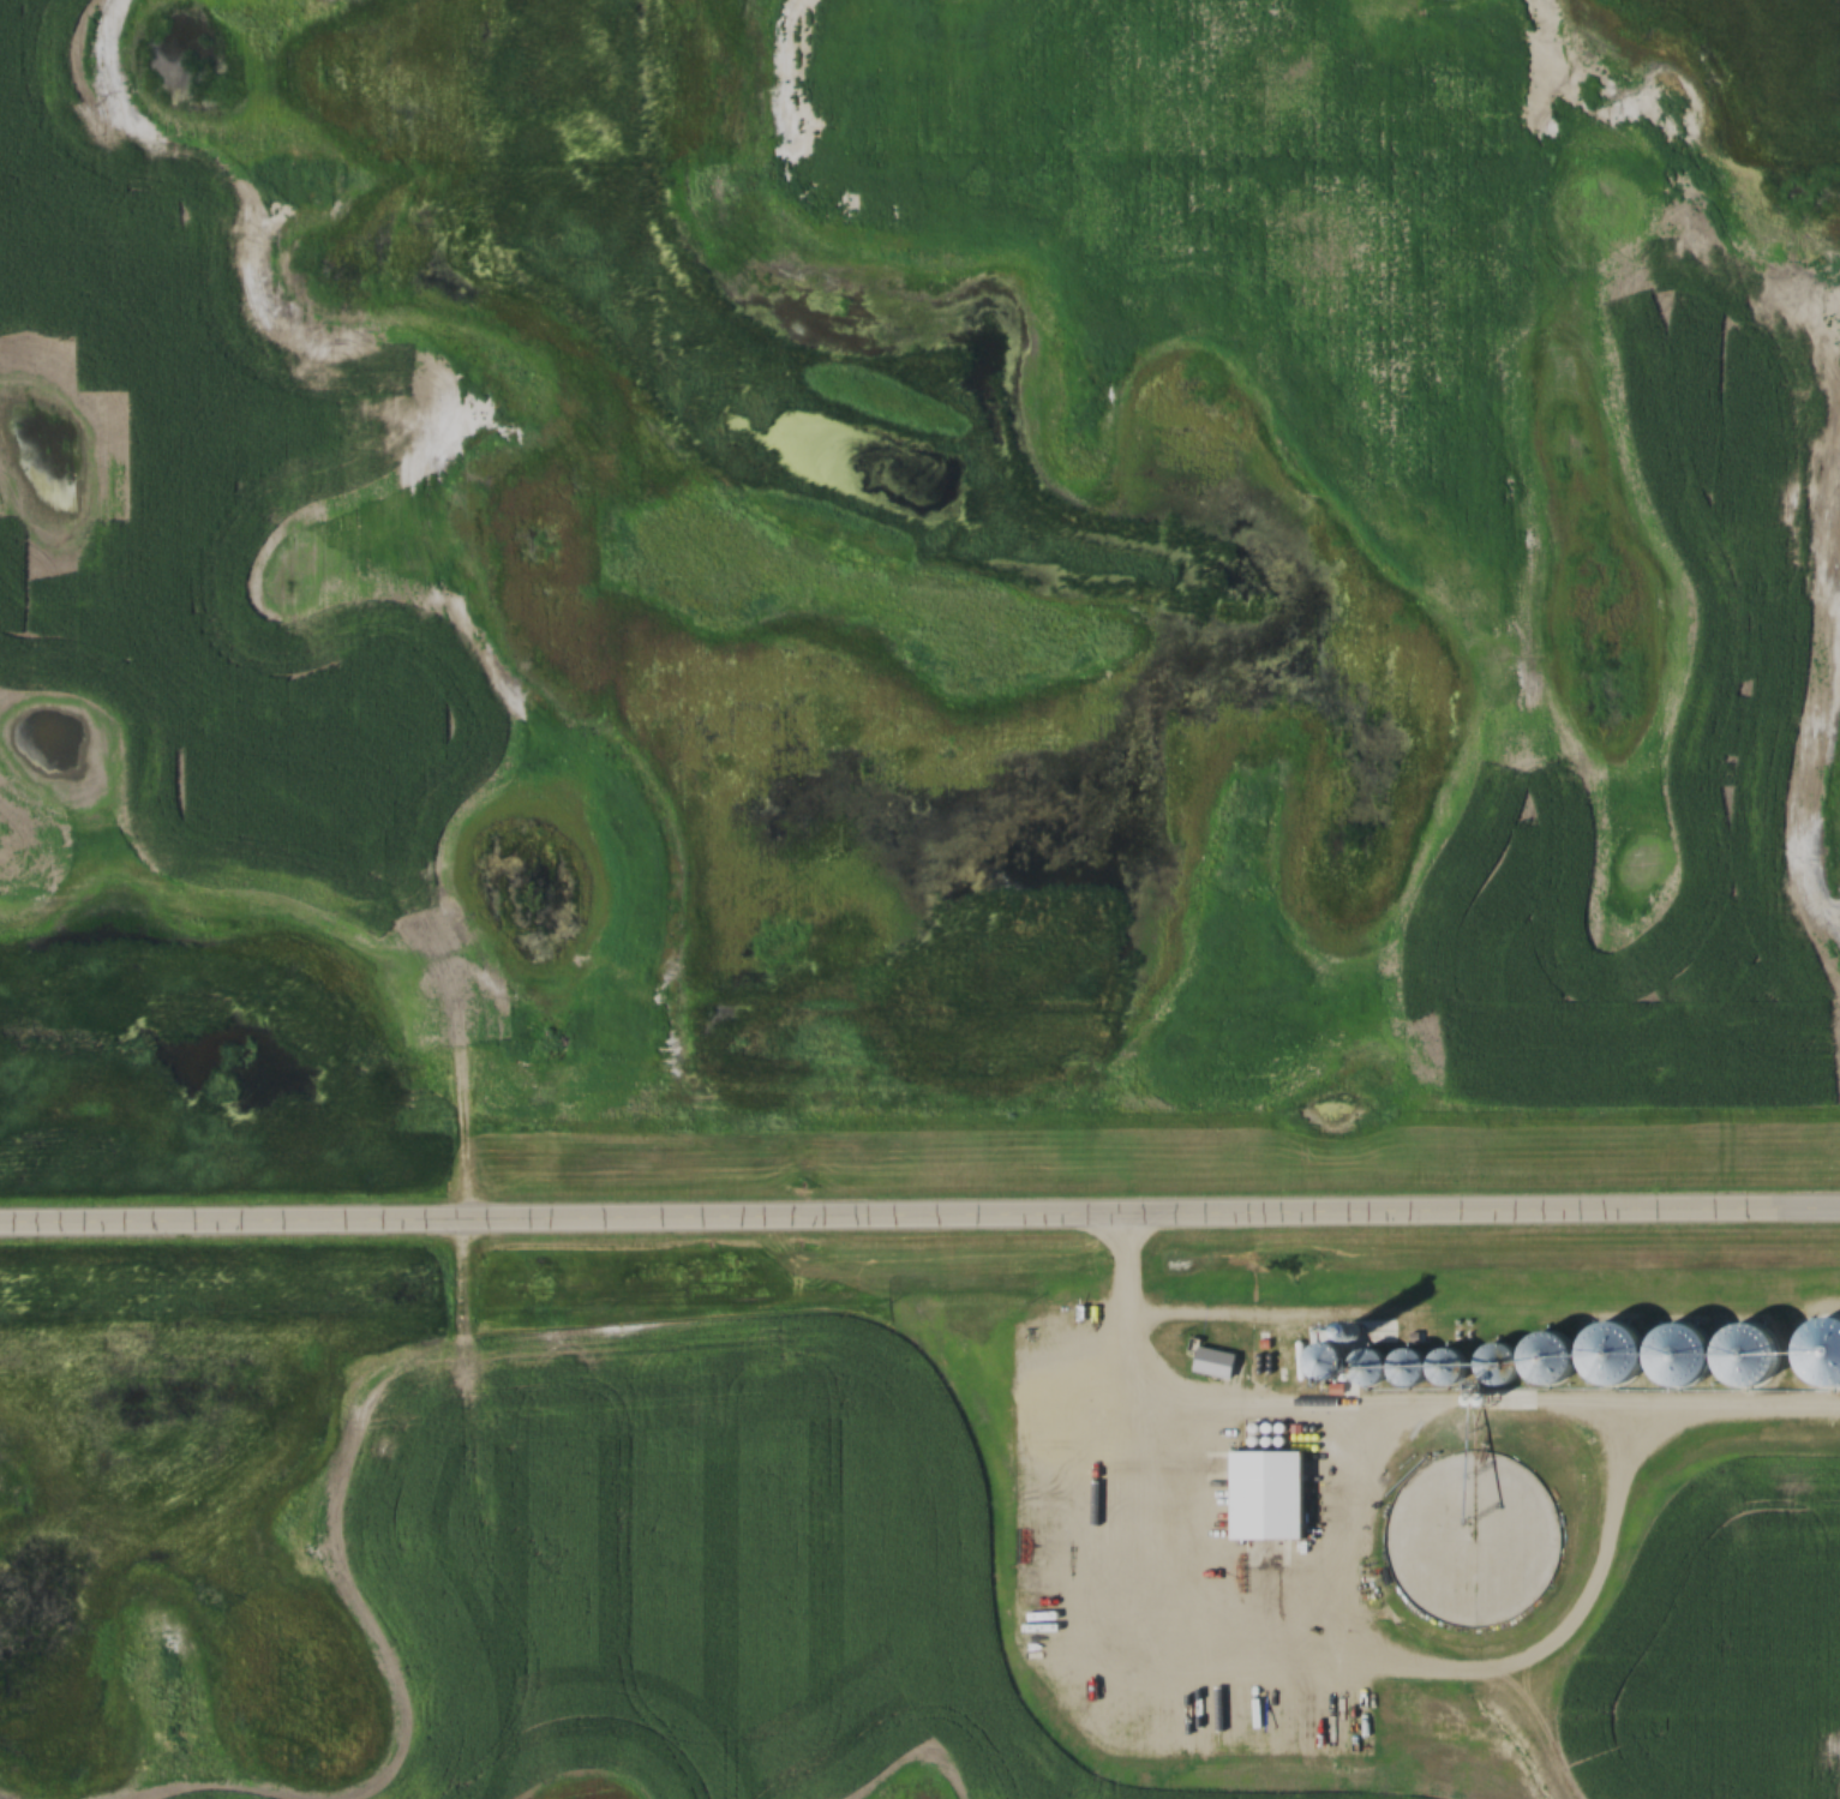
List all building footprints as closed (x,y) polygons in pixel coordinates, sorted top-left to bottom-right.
[(1616,1338),(1616,1366),(1630,1366),(1630,1338),(1616,1338)] [(1225,1349),(1187,1349),(1187,1375),(1225,1375),(1225,1349)] [(1300,1541),(1300,1452),(1217,1452),(1217,1541),(1243,1541),(1243,1567),(1288,1567),(1288,1541),(1300,1541)]
